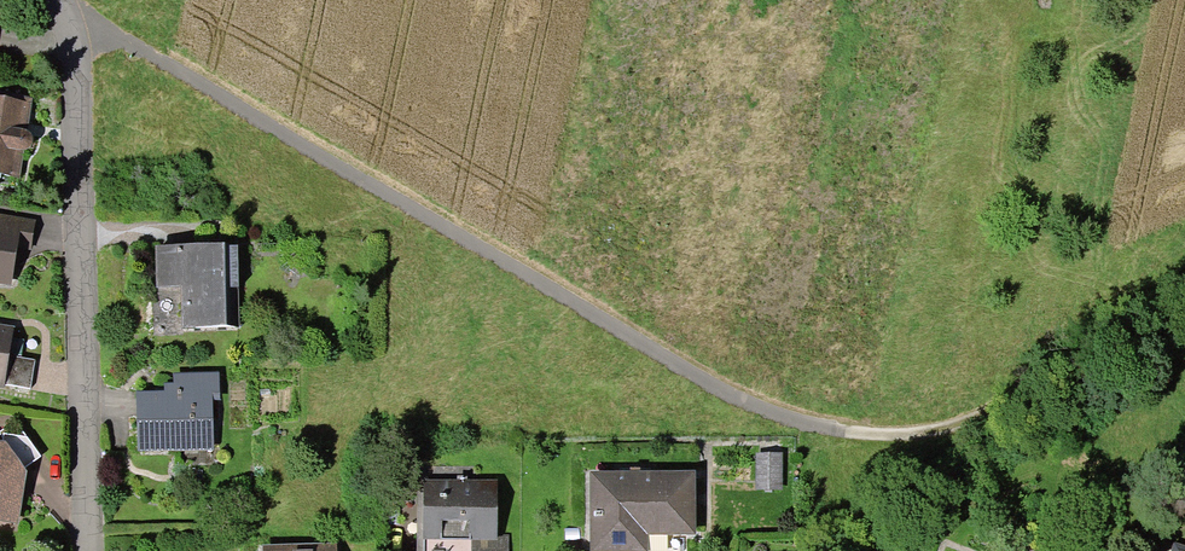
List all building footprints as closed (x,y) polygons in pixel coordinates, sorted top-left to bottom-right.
[(20,126),(23,108),(0,104),(0,179),(12,181),(16,154),(21,155),(24,153),(27,150),(28,146),(28,143),(25,139),(22,137),(15,136),(17,126),(20,126)] [(7,285),(13,248),(26,250),(29,227),(0,222),(0,284),(7,285)] [(235,330),(233,252),(155,253),(156,290),(180,290),(181,331),(235,330)] [(8,334),(0,333),(0,388),(28,392),(33,364),(4,359),(8,334)] [(215,378),(173,379),(173,397),(135,398),(137,453),(177,452),(177,444),(210,443),(209,398),(216,398),(215,378)] [(16,472),(36,458),(13,426),(0,435),(0,440),(1,442),(0,450),(0,523),(13,525),(17,504),(10,503),(11,498),(8,494),(12,475),(16,472)] [(756,491),(777,492),(777,459),(757,459),(756,491)] [(592,550),(629,550),(629,535),(689,534),(689,480),(592,480),(592,550)] [(421,493),(421,550),(507,550),(507,542),(495,542),(495,488),(421,487),(421,493)] [(233,520),(248,519),(247,501),(232,501),(233,520)]
